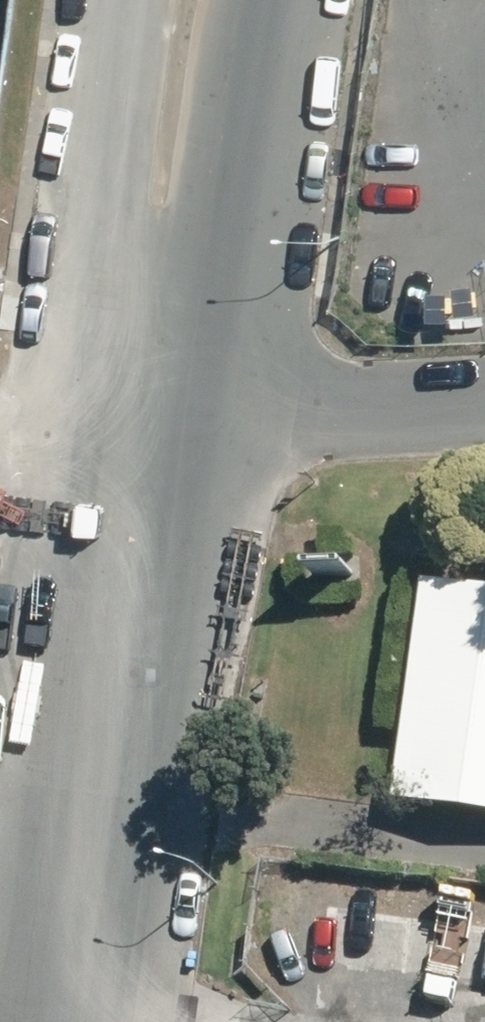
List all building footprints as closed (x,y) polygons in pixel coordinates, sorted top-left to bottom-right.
[(429,584),(399,803),(484,815),(484,591),(429,584)]
